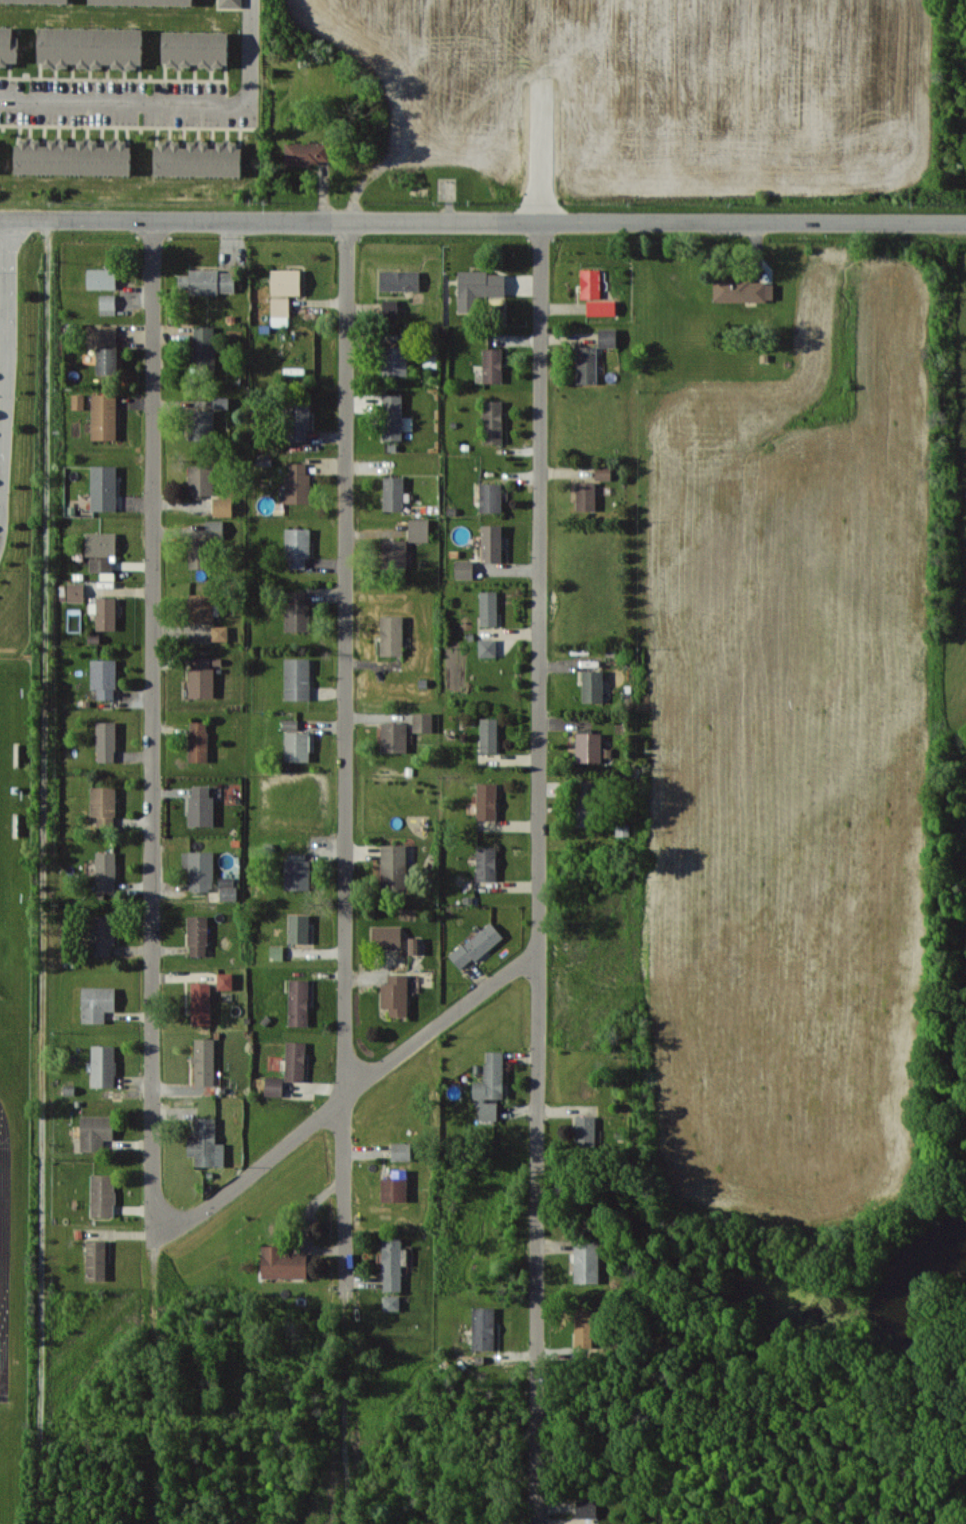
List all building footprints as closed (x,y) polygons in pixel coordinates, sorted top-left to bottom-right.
[(9,66),(9,62),(19,62),(19,36),(13,36),(13,27),(0,27),(0,66),(9,66)] [(142,29),(39,27),(39,66),(78,67),(78,68),(104,68),(104,63),(113,64),(113,68),(142,69),(142,29)] [(229,67),(229,32),(163,31),(163,66),(229,67)] [(16,173),(130,174),(131,140),(102,140),(77,140),(77,146),(69,146),(69,140),(44,139),(16,139),(16,173)] [(155,175),(241,176),(241,142),(217,141),(216,147),(209,147),(209,141),(184,141),(184,140),(156,140),(155,175)] [(285,163),(328,164),(328,143),(285,143),(285,163)] [(88,289),(117,288),(116,268),(88,268),(88,289)] [(301,270),(272,269),(271,295),(301,295),(301,270)] [(601,269),(581,269),(581,298),(600,299),(601,269)] [(235,294),(235,270),(190,270),(190,274),(179,274),(179,293),(235,294)] [(381,291),(420,290),(420,270),(380,271),(381,291)] [(458,312),(477,312),(477,295),(505,296),(506,272),(459,271),(458,312)] [(714,301),(774,302),(774,280),(714,279),(714,301)] [(101,314),(116,314),(116,294),(100,294),(101,314)] [(271,326),(289,326),(289,297),(272,297),(271,326)] [(384,317),(398,317),(399,300),(384,300),(384,317)] [(587,315),(616,315),(616,300),(587,300),(587,315)] [(118,326),(88,325),(88,340),(97,340),(97,374),(118,374),(118,326)] [(214,326),(192,326),(192,373),(215,372),(214,326)] [(617,329),(599,328),(599,347),(617,347),(617,329)] [(382,375),(408,376),(409,347),(383,346),(382,375)] [(577,384),(597,384),(597,346),(578,346),(577,384)] [(483,348),(483,383),(502,383),(503,349),(483,348)] [(117,440),(118,394),(92,393),(91,440),(117,440)] [(73,409),(85,409),(85,394),(73,394),(73,409)] [(382,394),(383,440),(403,440),(402,394),(382,394)] [(229,408),(229,397),(214,397),(214,408),(229,408)] [(503,443),(503,400),(484,400),(484,443),(503,443)] [(307,440),(307,431),(312,431),(311,401),(287,401),(288,441),(307,440)] [(189,440),(214,440),(214,410),(189,410),(189,440)] [(285,503),(311,503),(311,473),(307,473),(307,463),(290,463),(290,473),(285,473),(285,503)] [(117,466),(92,465),(91,511),(117,511),(117,466)] [(216,495),(216,466),(189,465),(188,494),(216,495)] [(612,480),(612,465),(596,465),(595,480),(612,480)] [(405,477),(384,477),(384,511),(404,511),(405,477)] [(576,510),(596,510),(596,482),(577,481),(576,510)] [(502,483),(480,483),(480,512),(502,512),(502,483)] [(213,516),(233,516),(233,497),(213,498),(213,516)] [(409,541),(429,541),(429,519),(410,519),(409,541)] [(224,520),(207,521),(207,538),(224,537),(224,520)] [(502,525),(483,525),(482,562),(502,562),(502,525)] [(310,529),(287,529),(287,569),(307,568),(307,558),(311,558),(310,529)] [(86,556),(117,556),(117,533),(86,533),(86,556)] [(190,569),(210,568),(210,539),(189,540),(190,569)] [(407,565),(408,540),(383,539),(382,564),(407,565)] [(90,572),(114,571),(114,557),(90,557),(90,572)] [(455,578),(473,578),(474,560),(456,560),(455,578)] [(67,602),(84,602),(84,584),(68,583),(67,602)] [(286,631),(308,631),(307,591),(285,591),(286,631)] [(497,591),(480,591),(481,626),(498,625),(497,591)] [(214,623),(213,594),(188,594),(189,623),(214,623)] [(97,612),(96,630),(116,630),(116,599),(90,599),(90,612),(97,612)] [(403,615),(381,616),(381,656),(403,655),(403,615)] [(213,641),(228,640),(228,626),(213,626),(213,641)] [(496,656),(496,639),(479,639),(479,657),(496,656)] [(214,697),(215,667),(210,667),(210,657),(194,657),(194,668),(189,667),(189,697),(214,697)] [(285,699),(310,699),(311,658),(285,658),(285,699)] [(98,699),(117,699),(116,659),(91,659),(92,689),(97,689),(98,699)] [(603,671),(583,671),(583,702),(603,702),(603,671)] [(414,732),(433,732),(433,712),(414,712),(414,732)] [(480,752),(498,752),(498,718),(481,717),(480,752)] [(283,730),(299,730),(299,719),(283,719),(283,730)] [(97,761),(116,762),(116,721),(98,721),(97,761)] [(209,761),(208,721),(189,721),(189,761),(209,761)] [(407,752),(408,723),(382,723),(381,752),(407,752)] [(603,733),(577,732),(576,761),(601,762),(603,733)] [(285,761),(310,761),(310,751),(316,751),(316,733),(285,733),(285,761)] [(576,826),(594,827),(595,782),(578,781),(576,826)] [(497,820),(497,783),(478,783),(477,819),(497,820)] [(214,826),(214,795),(210,795),(210,786),(192,786),(192,795),(189,795),(189,826),(214,826)] [(91,816),(97,816),(97,825),(116,826),(116,787),(91,787),(91,816)] [(407,844),(381,845),(382,889),(407,888),(407,844)] [(496,881),(497,846),(477,846),(476,880),(496,881)] [(116,851),(97,851),(97,892),(117,892),(116,851)] [(214,852),(183,851),(182,867),(189,867),(189,890),(214,891),(214,852)] [(285,889),(310,889),(310,860),(285,860),(285,889)] [(220,900),(236,900),(236,877),(220,877),(220,900)] [(309,943),(310,914),(290,914),(289,943),(309,943)] [(112,956),(111,945),(115,944),(115,915),(91,916),(92,956),(112,956)] [(190,955),(208,955),(208,915),(189,916),(190,955)] [(504,937),(492,921),(449,955),(461,970),(504,937)] [(373,926),(373,949),(402,948),(402,926),(373,926)] [(411,954),(420,954),(420,937),(411,937),(411,954)] [(284,946),(271,946),(270,960),(283,960),(284,946)] [(233,973),(218,973),(218,990),(233,989),(233,973)] [(408,1016),(408,973),(389,973),(389,983),(382,983),(382,1007),(389,1007),(389,1016),(408,1016)] [(289,1025),(308,1026),(309,979),(290,979),(289,1025)] [(192,1025),(211,1024),(211,982),(191,982),(192,1025)] [(116,987),(83,987),(82,1022),(106,1023),(106,1011),(115,1011),(116,987)] [(215,1039),(194,1039),(195,1085),(215,1085),(215,1039)] [(285,1081),(304,1082),(306,1042),(286,1041),(285,1081)] [(115,1087),(116,1045),(92,1045),(92,1086),(115,1087)] [(504,1052),(485,1051),(485,1081),(474,1081),(473,1098),(480,1098),(480,1120),(498,1120),(498,1098),(504,1098),(504,1052)] [(283,1077),(266,1076),(265,1095),(283,1096),(283,1077)] [(596,1116),(576,1115),(576,1145),(595,1145),(596,1116)] [(114,1139),(114,1116),(81,1116),(80,1151),(104,1151),(104,1139),(114,1139)] [(216,1118),(196,1118),(196,1135),(188,1135),(188,1156),(195,1156),(195,1166),(225,1166),(225,1143),(216,1143),(216,1118)] [(392,1161),(412,1161),(412,1143),(392,1142),(392,1161)] [(382,1178),(381,1201),(408,1202),(408,1169),(392,1169),(392,1178),(382,1178)] [(115,1217),(115,1174),(91,1175),(92,1217),(115,1217)] [(401,1237),(382,1237),(383,1291),(402,1291),(401,1237)] [(87,1240),(87,1280),(106,1280),(107,1240),(87,1240)] [(600,1283),(600,1241),(575,1241),(575,1283),(600,1283)] [(262,1245),(262,1278),(308,1277),(307,1253),(282,1253),(282,1245),(262,1245)] [(400,1310),(400,1295),(384,1295),(384,1310),(400,1310)] [(472,1350),(495,1350),(495,1307),(473,1307),(472,1350)] [(594,1348),(595,1309),(576,1308),(575,1348),(594,1348)] [(577,1518),(597,1518),(597,1500),(576,1500),(577,1518)]
